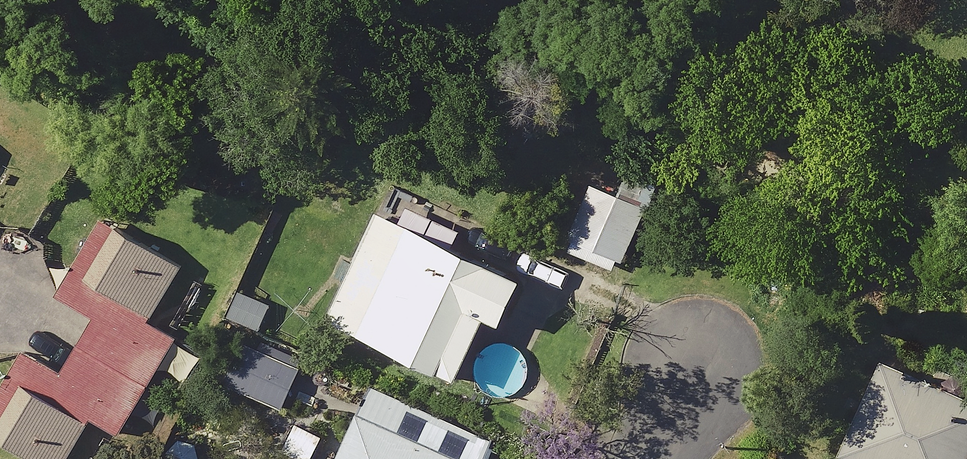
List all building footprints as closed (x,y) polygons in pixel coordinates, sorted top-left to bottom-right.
[(641,193),(585,170),(556,237),(612,261),(641,193)] [(445,215),(402,196),(389,222),(364,211),(357,225),(327,211),(314,241),(342,254),(312,318),(438,376),(467,313),(481,319),(502,274),(432,242),(445,215)] [(99,226),(58,301),(83,314),(50,375),(15,356),(0,384),(0,444),(29,458),(56,458),(79,416),(109,432),(161,335),(140,323),(171,265),(99,226)] [(293,357),(232,330),(211,380),(272,406),(293,357)] [(865,358),(823,452),(839,458),(952,458),(966,426),(966,403),(865,358)] [(357,383),(323,458),(476,458),(484,441),(357,383)] [(285,420),(271,450),(291,458),(303,458),(314,434),(285,420)]
